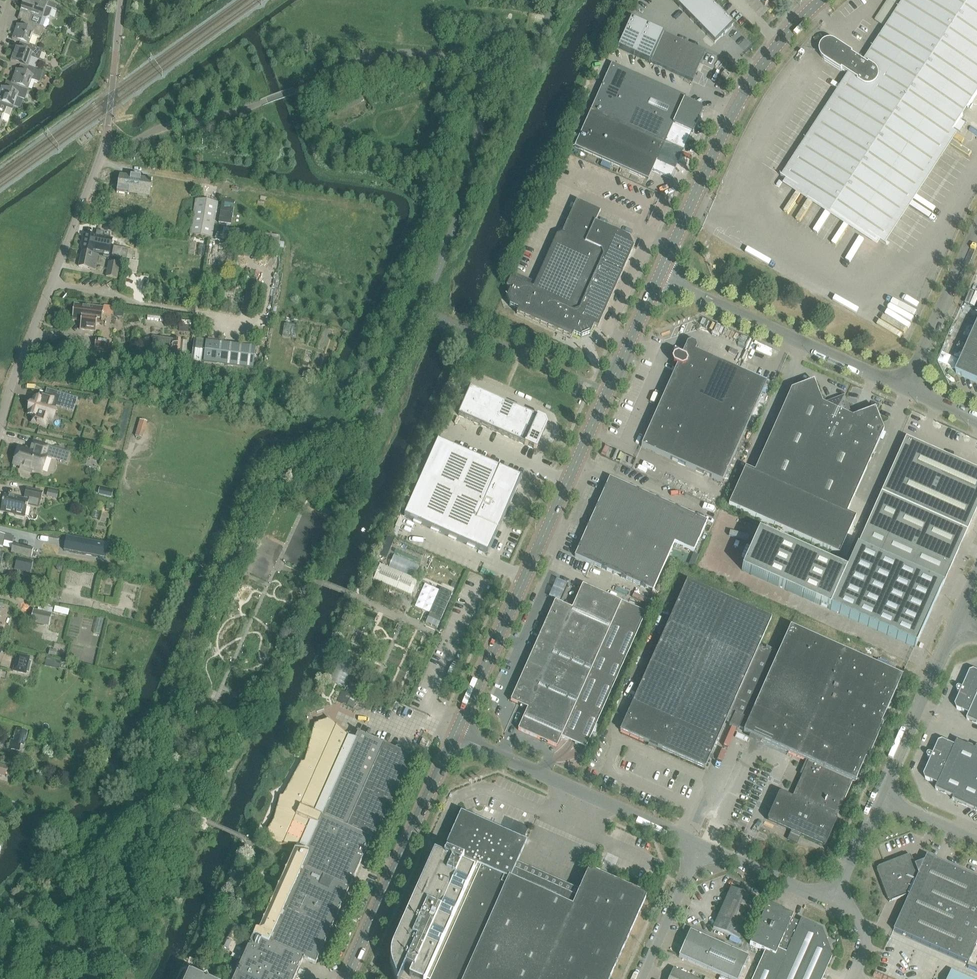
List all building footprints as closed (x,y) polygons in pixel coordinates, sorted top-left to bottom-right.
[(18,19),(22,20),(39,26),(39,25),(42,18),(43,19),(43,18),(46,19),(50,17),(53,9),(55,9),(56,5),(57,4),(54,4),(49,2),(44,0),(25,0),(24,1),(21,10),(19,15),(18,19)] [(709,0),(672,0),(715,43),(733,25),(709,0)] [(820,54),(821,56),(823,59),(825,60),(842,71),(843,70),(854,77),(787,180),(798,188),(798,187),(870,234),(881,242),(976,94),(976,0),(905,0),(864,62),(853,55),(853,54),(836,42),(834,41),(831,41),(828,41),(826,42),(824,44),(822,46),(821,48),(820,51),(820,54)] [(73,18),(72,26),(82,28),(83,20),(73,18)] [(650,62),(663,33),(631,19),(618,48),(650,62)] [(13,36),(12,39),(20,42),(29,45),(30,45),(30,42),(33,36),(40,38),(44,27),(39,25),(39,26),(22,20),(20,26),(17,25),(13,36)] [(651,63),(683,77),(693,81),(705,52),(664,33),(651,62),(651,63)] [(16,47),(11,61),(21,65),(28,67),(32,56),(39,59),(41,53),(43,49),(30,45),(29,45),(20,42),(18,48),(16,47)] [(648,180),(652,171),(671,179),(691,133),(693,133),(702,112),(701,108),(684,100),(686,97),(643,78),(611,64),(591,111),(574,147),(648,180)] [(43,72),(28,67),(21,65),(19,71),(16,70),(11,84),(28,90),(31,79),(39,82),(43,72)] [(721,77),(727,81),(731,74),(725,71),(721,77)] [(11,84),(6,82),(4,88),(2,87),(0,91),(0,102),(13,107),(17,97),(24,99),(28,90),(11,84)] [(131,177),(120,175),(118,184),(118,186),(117,191),(117,193),(129,194),(136,195),(149,197),(150,197),(150,196),(151,187),(152,187),(153,184),(152,184),(152,181),(152,180),(141,178),(131,176),(131,177)] [(196,200),(190,235),(213,239),(219,204),(196,200)] [(577,201),(562,233),(557,235),(533,288),(510,278),(506,287),(510,289),(506,297),(510,306),(518,310),(516,314),(571,338),(573,335),(581,339),(591,335),(594,327),(598,328),(623,273),(634,248),(630,238),(616,232),(615,233),(611,230),(595,223),(600,211),(577,201)] [(86,235),(82,251),(98,254),(104,255),(104,253),(104,252),(107,252),(108,247),(109,247),(111,240),(103,238),(104,237),(105,233),(97,231),(97,232),(98,232),(97,237),(96,237),(86,235)] [(230,233),(215,231),(214,241),(230,243),(276,251),(278,239),(230,231),(230,233)] [(129,249),(114,246),(112,257),(127,260),(129,249)] [(82,251),(79,267),(95,270),(97,262),(98,254),(82,251)] [(120,265),(109,263),(106,277),(117,279),(120,265)] [(104,308),(74,305),(72,320),(81,322),(80,330),(96,332),(97,324),(102,324),(104,308)] [(191,323),(180,322),(179,330),(190,331),(191,323)] [(976,382),(976,327),(956,373),(976,382)] [(171,339),(153,337),(151,354),(169,356),(171,339)] [(110,342),(96,339),(95,347),(109,349),(110,342)] [(190,342),(175,341),(174,357),(188,358),(190,342)] [(697,347),(695,343),(691,341),(687,343),(681,356),(678,354),(674,356),(672,360),(673,364),(677,365),(641,446),(722,482),(766,383),(695,351),(697,347)] [(204,362),(254,368),(256,348),(207,342),(204,362)] [(754,472),(745,468),(729,505),(839,554),(856,517),(847,513),(883,431),(875,408),(852,417),(851,416),(843,397),(824,404),(822,403),(814,381),(791,390),(754,472)] [(471,388),(458,416),(536,450),(547,426),(545,421),(471,388)] [(47,418),(49,412),(54,414),(58,401),(75,406),(77,399),(50,390),(48,397),(41,395),(39,401),(34,399),(29,415),(35,416),(33,422),(37,424),(37,425),(40,426),(40,424),(45,426),(47,418)] [(881,492),(856,548),(846,571),(759,532),(742,570),(829,609),(915,647),(942,586),(976,508),(976,469),(906,438),(881,492)] [(19,448),(14,464),(42,473),(47,456),(46,456),(49,447),(33,442),(30,451),(19,448)] [(438,442),(404,517),(488,554),(501,525),(522,479),(510,473),(510,474),(438,442)] [(575,556),(653,591),(674,543),(694,551),(707,521),(610,478),(575,556)] [(26,497),(25,500),(5,495),(1,511),(16,515),(16,516),(24,517),(24,516),(25,517),(30,498),(41,501),(42,496),(43,493),(27,489),(25,497),(26,497)] [(6,535),(0,533),(0,546),(3,547),(3,546),(12,549),(11,553),(32,557),(31,558),(50,563),(51,556),(46,554),(46,552),(34,548),(4,542),(6,535)] [(109,544),(67,536),(64,550),(106,558),(109,544)] [(371,579),(411,598),(417,583),(413,581),(418,567),(392,555),(387,569),(377,565),(371,579)] [(28,569),(27,572),(31,573),(32,566),(33,561),(17,557),(15,566),(28,569)] [(780,795),(769,820),(824,845),(853,781),(855,782),(855,781),(902,677),(902,676),(791,627),(790,628),(778,655),(759,646),(772,618),(687,581),(620,731),(705,768),(726,722),(744,730),(744,731),(744,733),(806,760),(803,767),(804,770),(791,800),(780,795)] [(555,601),(510,701),(527,709),(517,730),(557,748),(622,602),(582,585),(572,608),(555,601)] [(441,588),(428,618),(439,623),(452,593),(441,588)] [(52,614),(51,613),(37,610),(33,609),(30,622),(44,625),(49,627),(49,630),(59,633),(64,616),(52,613),(52,614)] [(17,655),(13,671),(26,674),(30,658),(17,655)] [(974,671),(970,672),(963,688),(961,688),(960,687),(958,688),(957,689),(957,690),(959,692),(961,693),(956,705),(957,709),(969,715),(967,720),(976,724),(976,672),(974,671)] [(234,978),(295,978),(304,959),(316,964),(366,851),(373,853),(378,842),(376,841),(413,758),(387,747),(388,746),(385,745),(383,744),(383,743),(379,741),(377,742),(355,732),(354,732),(348,736),(328,718),(318,723),(318,724),(319,726),(314,728),(313,729),(304,762),(301,763),(283,796),(280,796),(273,821),(268,830),(267,830),(272,844),(295,847),(294,858),(262,931),(256,931),(254,936),(253,936),(234,978)] [(21,743),(24,744),(27,732),(17,729),(14,741),(11,740),(9,748),(19,751),(21,743)] [(420,746),(426,748),(429,742),(423,739),(420,746)] [(943,741),(939,742),(932,759),(928,757),(927,758),(926,759),(926,760),(926,761),(927,762),(930,763),(924,775),(926,779),(938,785),(936,790),(955,798),(953,801),(976,811),(976,747),(976,750),(958,741),(955,746),(943,741)] [(461,813),(445,850),(444,849),(444,851),(446,852),(444,859),(434,854),(392,949),(390,954),(390,962),(392,969),(396,978),(401,978),(403,974),(410,977),(409,978),(410,978),(609,978),(646,896),(589,870),(577,897),(514,870),(526,842),(461,813)] [(967,963),(976,941),(976,878),(926,856),(924,861),(914,865),(911,857),(910,855),(908,856),(908,855),(878,867),(879,867),(876,868),(877,870),(888,900),(888,899),(889,902),(892,901),(909,895),(893,930),(967,963)] [(713,928),(739,940),(757,899),(731,888),(713,928)] [(750,944),(765,951),(752,978),(822,978),(833,955),(822,928),(801,919),(800,923),(792,919),(793,916),(768,904),(750,944)] [(729,978),(739,978),(748,957),(690,931),(679,957),(729,978)] [(673,969),(669,978),(695,978),(673,969)] [(951,970),(947,978),(970,978),(951,970)]
